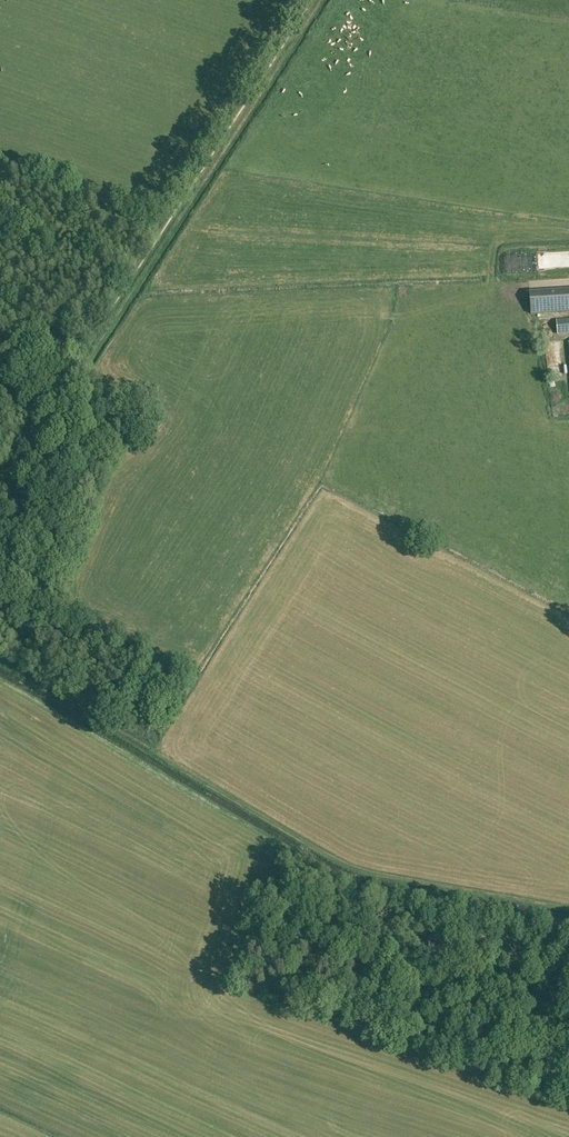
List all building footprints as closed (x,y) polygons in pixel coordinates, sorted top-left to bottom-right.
[(534,299),(568,297),(568,282),(533,284),(534,299)] [(534,299),(535,313),(568,311),(568,297),(534,299)] [(568,333),(568,318),(556,319),(558,334),(568,333)]
